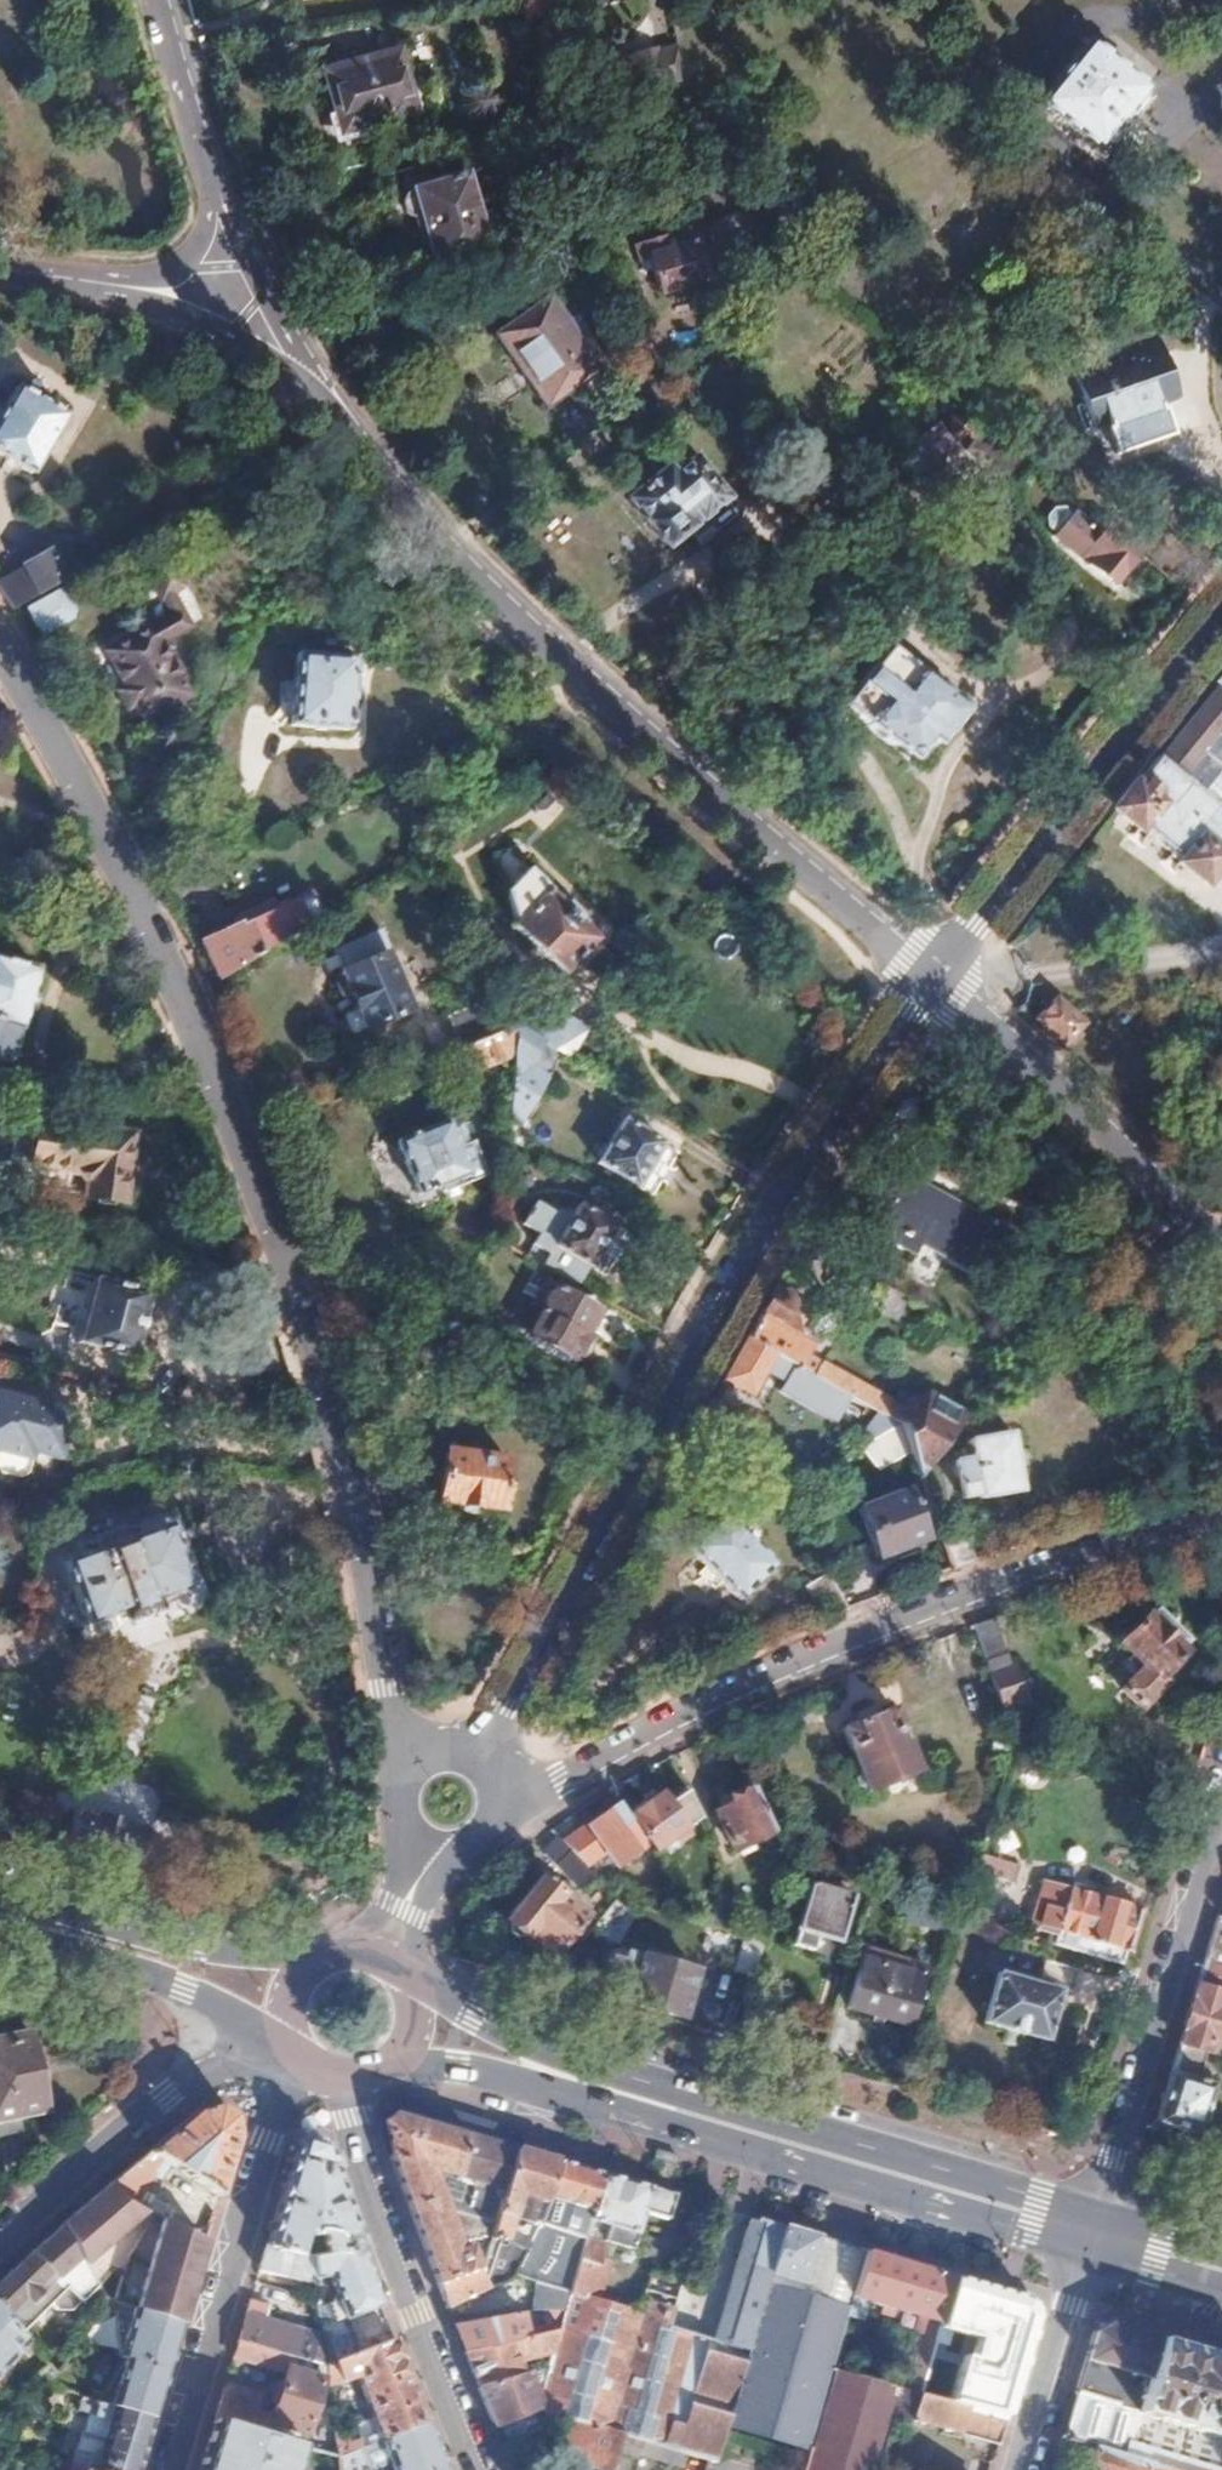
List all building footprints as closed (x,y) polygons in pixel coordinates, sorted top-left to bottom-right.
[(558,0),(536,0),(537,9),(559,5),(558,0)] [(416,113),(395,35),(318,55),(339,133),(416,113)] [(1112,156),(1160,97),(1093,43),(1044,101),(1112,156)] [(515,246),(506,212),(477,219),(464,174),(444,178),(439,158),(380,172),(409,274),(515,246)] [(704,241),(746,228),(732,215),(699,225),(704,241)] [(706,276),(690,228),(634,246),(638,258),(647,256),(658,291),(706,276)] [(598,366),(551,298),(497,333),(546,402),(598,366)] [(1179,400),(1159,347),(1069,381),(1088,432),(1151,407),(1155,409),(1179,400)] [(77,413),(22,381),(0,419),(0,456),(38,477),(77,413)] [(940,422),(955,410),(939,396),(892,434),(905,450),(930,431),(940,422)] [(949,454),(930,431),(905,450),(901,454),(890,462),(909,486),(949,454)] [(723,500),(693,460),(667,480),(662,473),(631,499),(666,544),(723,500)] [(789,510),(818,487),(807,473),(778,496),(789,510)] [(805,531),(833,508),(818,487),(789,510),(805,531)] [(1060,540),(1075,521),(1061,511),(1055,512),(1045,523),(1048,531),(1060,540)] [(1139,554),(1124,542),(1114,534),(1108,542),(1101,537),(1076,519),(1075,521),(1060,540),(1058,543),(1115,585),(1139,554)] [(1108,542),(1114,534),(1107,528),(1101,537),(1108,542)] [(101,560),(95,552),(72,565),(64,550),(48,558),(45,554),(23,567),(24,570),(0,583),(0,596),(10,612),(101,560)] [(185,698),(156,644),(180,631),(162,597),(172,591),(158,566),(133,581),(146,606),(150,603),(159,620),(114,645),(124,662),(106,672),(117,692),(109,696),(120,715),(128,711),(135,725),(185,698)] [(67,615),(55,596),(26,612),(42,638),(63,626),(67,615)] [(124,662),(114,645),(96,655),(106,672),(124,662)] [(922,769),(969,711),(890,647),(843,705),(922,769)] [(345,733),(351,660),(295,657),(290,730),(345,733)] [(1161,761),(1156,757),(1114,810),(1136,829),(1139,826),(1154,838),(1181,859),(1178,862),(1204,883),(1221,861),(1221,677),(1215,685),(1221,689),(1161,761)] [(430,847),(453,833),(448,824),(425,838),(430,847)] [(262,954),(323,915),(316,900),(284,915),(283,912),(241,931),(239,928),(204,944),(218,982),(262,954)] [(599,970),(539,925),(537,928),(513,911),(495,936),(508,965),(506,969),(566,1013),(599,970)] [(410,1011),(386,956),(340,974),(342,979),(333,982),(339,997),(348,994),(363,1030),(410,1011)] [(37,976),(0,964),(0,1062),(9,1065),(37,976)] [(495,1035),(478,993),(442,1007),(458,1050),(472,1044),(495,1035)] [(1081,1027),(1058,1004),(1041,1020),(1066,1045),(1069,1041),(1075,1047),(1085,1038),(1078,1031),(1081,1027)] [(514,1050),(515,1026),(495,1035),(472,1044),(480,1064),(514,1050)] [(537,1117),(571,1060),(515,1026),(514,1050),(514,1054),(511,1103),(537,1117)] [(526,1146),(541,1120),(537,1117),(511,1103),(509,1136),(526,1146)] [(484,1173),(461,1114),(393,1140),(414,1192),(437,1183),(441,1191),(484,1173)] [(664,1141),(625,1118),(598,1164),(637,1187),(664,1141)] [(124,1207),(134,1138),(36,1125),(30,1170),(78,1176),(89,1187),(86,1201),(124,1207)] [(985,1273),(1006,1231),(892,1171),(866,1223),(884,1232),(889,1222),(985,1273)] [(580,1284),(616,1221),(579,1201),(570,1216),(536,1197),(524,1219),(540,1229),(534,1240),(551,1250),(544,1263),(580,1284)] [(135,1362),(153,1297),(74,1276),(60,1328),(85,1335),(81,1348),(135,1362)] [(598,1312),(545,1282),(519,1327),(572,1358),(598,1312)] [(920,1478),(970,1413),(927,1391),(904,1405),(808,1356),(813,1346),(799,1338),(811,1312),(775,1294),(747,1340),(774,1355),(831,1386),(901,1425),(908,1444),(914,1458),(920,1478)] [(752,1393),(774,1355),(747,1340),(745,1343),(725,1378),(752,1393)] [(74,1414),(35,1404),(33,1413),(17,1409),(20,1400),(0,1394),(0,1475),(17,1480),(27,1475),(33,1455),(59,1463),(74,1414)] [(33,1413),(35,1404),(20,1400),(17,1409),(33,1413)] [(732,1412),(712,1401),(704,1415),(724,1426),(732,1412)] [(880,1460),(908,1444),(901,1425),(870,1443),(880,1460)] [(1011,1448),(1011,1438),(986,1439),(987,1449),(1011,1448)] [(1025,1506),(1023,1447),(1011,1448),(987,1449),(987,1467),(970,1468),(972,1509),(1025,1506)] [(502,1510),(509,1461),(447,1451),(440,1501),(502,1510)] [(901,1483),(851,1502),(870,1548),(919,1531),(901,1483)] [(773,1565),(722,1514),(689,1549),(738,1600),(773,1565)] [(976,1559),(964,1525),(939,1533),(951,1569),(967,1563),(976,1559)] [(189,1587),(168,1526),(134,1538),(131,1528),(95,1540),(99,1551),(67,1561),(87,1621),(119,1611),(122,1620),(158,1608),(155,1599),(189,1587)] [(845,1610),(830,1576),(807,1585),(821,1619),(845,1610)] [(1195,1645),(1159,1611),(1150,1620),(1186,1653),(1195,1645)] [(1166,1682),(1190,1657),(1186,1653),(1150,1620),(1147,1617),(1122,1643),(1131,1651),(1119,1664),(1132,1676),(1119,1690),(1146,1716),(1172,1689),(1166,1682)] [(1036,1703),(1022,1663),(1010,1667),(994,1619),(972,1627),(982,1656),(1006,1724),(1020,1719),(1017,1709),(1036,1703)] [(925,1772),(897,1708),(844,1728),(864,1775),(872,1793),(925,1772)] [(702,1818),(686,1784),(666,1798),(663,1793),(633,1815),(659,1850),(677,1837),(702,1818)] [(774,1833),(751,1786),(729,1798),(732,1803),(718,1811),(738,1851),(774,1833)] [(649,1845),(618,1804),(586,1827),(617,1869),(649,1845)] [(137,1866),(147,1832),(74,1810),(64,1844),(132,1865),(137,1866)] [(599,1855),(576,1832),(563,1846),(586,1868),(599,1855)] [(563,1846),(556,1839),(541,1854),(583,1894),(597,1879),(586,1868),(563,1846)] [(1008,1883),(1014,1863),(979,1852),(978,1857),(973,1873),(990,1878),(1008,1883)] [(977,1920),(990,1878),(973,1873),(961,1916),(977,1920)] [(552,1954),(586,1912),(541,1875),(506,1916),(509,1919),(507,1923),(507,1929),(510,1933),(515,1935),(520,1935),(524,1931),(552,1954)] [(1127,1950),(1139,1909),(1044,1881),(1033,1920),(1041,1923),(1039,1929),(1052,1933),(1050,1941),(1121,1962),(1125,1949),(1127,1950)] [(851,1901),(808,1889),(791,1947),(812,1952),(816,1937),(838,1944),(851,1901)] [(1218,1915),(1180,2041),(1206,2049),(1221,2054),(1221,1916),(1218,1915)] [(599,1995),(681,2018),(695,1971),(618,1950),(616,1958),(612,1957),(610,1966),(608,1966),(599,1995)] [(926,1968),(868,1950),(851,2007),(910,2024),(926,1968)] [(1036,1986),(1043,1962),(1007,1952),(999,1975),(1036,1986)] [(1132,1985),(1138,1967),(1129,1964),(1124,1982),(1132,1985)] [(1046,2043),(1061,1993),(1036,1986),(999,1975),(984,2024),(1046,2043)] [(31,2032),(0,2038),(0,2117),(18,2113),(45,2108),(31,2032)] [(1198,2133),(1213,2083),(1197,2078),(1206,2049),(1180,2041),(1157,2121),(1198,2133)] [(452,2130),(457,2114),(406,2098),(390,2111),(452,2130)] [(230,2154),(234,2139),(233,2115),(221,2107),(197,2112),(141,2157),(112,2182),(125,2200),(135,2205),(153,2172),(152,2170),(156,2164),(166,2169),(170,2164),(217,2196),(217,2195),(230,2154)] [(454,2174),(466,2134),(452,2130),(390,2111),(381,2118),(389,2154),(419,2162),(433,2167),(435,2173),(440,2175),(442,2182),(448,2184),(449,2178),(447,2176),(448,2172),(454,2174)] [(0,2117),(0,2132),(21,2128),(18,2113),(0,2117)] [(499,2204),(516,2149),(466,2134),(454,2174),(449,2190),(499,2204)] [(341,2197),(323,2144),(304,2136),(298,2138),(292,2160),(267,2244),(299,2255),(306,2231),(322,2235),(329,2255),(361,2248),(341,2197)] [(527,2259),(559,2161),(516,2149),(499,2204),(480,2265),(477,2266),(436,2279),(446,2306),(496,2283),(525,2265),(527,2259)] [(442,2196),(436,2179),(434,2179),(431,2173),(425,2171),(422,2170),(419,2162),(389,2154),(436,2279),(477,2266),(468,2246),(454,2250),(435,2198),(442,2196)] [(569,2294),(605,2175),(559,2161),(527,2259),(544,2266),(538,2284),(569,2294)] [(628,2347),(638,2314),(595,2301),(609,2260),(599,2257),(605,2241),(630,2248),(642,2212),(666,2218),(674,2195),(605,2175),(569,2294),(559,2325),(628,2347)] [(200,2254),(205,2240),(135,2205),(125,2200),(112,2182),(80,2209),(63,2225),(94,2285),(96,2288),(109,2275),(119,2278),(113,2301),(181,2321),(200,2254)] [(457,2210),(459,2203),(446,2200),(445,2203),(448,2207),(457,2210)] [(725,2423),(785,2227),(759,2219),(755,2228),(748,2225),(712,2338),(668,2324),(672,2310),(661,2305),(665,2293),(646,2286),(638,2314),(628,2347),(559,2325),(559,2328),(552,2350),(539,2390),(535,2406),(535,2407),(575,2418),(621,2432),(714,2460),(725,2423)] [(63,2225),(14,2269),(0,2283),(0,2310),(19,2331),(48,2305),(53,2311),(61,2314),(69,2313),(80,2303),(79,2293),(94,2285),(63,2225)] [(848,2314),(867,2251),(785,2227),(725,2423),(808,2448),(832,2367),(848,2314)] [(316,2281),(314,2258),(312,2259),(299,2255),(267,2244),(259,2270),(317,2287),(316,2281)] [(380,2297),(362,2249),(361,2248),(329,2255),(314,2258),(316,2281),(329,2279),(338,2302),(325,2308),(329,2317),(324,2319),(325,2325),(322,2326),(323,2336),(326,2364),(360,2353),(347,2317),(383,2305),(380,2297)] [(935,2337),(955,2276),(867,2251),(848,2314),(861,2318),(867,2300),(890,2306),(889,2313),(894,2314),(896,2308),(921,2316),(916,2332),(920,2333),(935,2337)] [(1036,2313),(1027,2298),(955,2276),(935,2337),(918,2392),(940,2399),(955,2350),(946,2347),(952,2331),(977,2338),(970,2359),(1018,2374),(1036,2313)] [(526,2327),(520,2307),(481,2316),(452,2322),(459,2340),(463,2348),(559,2328),(559,2325),(569,2294),(538,2284),(531,2309),(543,2309),(544,2315),(548,2316),(551,2316),(553,2320),(526,2327)] [(326,2364),(323,2336),(265,2319),(269,2306),(250,2300),(239,2340),(290,2355),(326,2366),(326,2364)] [(28,2341),(19,2331),(0,2310),(0,2386),(13,2366),(8,2362),(28,2341)] [(1109,2323),(1094,2330),(1063,2435),(1096,2446),(1176,2469),(1221,2469),(1221,2356),(1109,2323)] [(520,2360),(552,2350),(559,2328),(463,2348),(477,2384),(524,2371),(520,2360)] [(918,2392),(935,2337),(920,2333),(902,2388),(918,2392)] [(88,2368),(95,2348),(78,2340),(58,2376),(67,2389),(88,2368)] [(290,2355),(239,2340),(233,2357),(284,2372),(271,2414),(257,2409),(261,2391),(226,2381),(215,2418),(267,2434),(270,2422),(291,2428),(289,2432),(306,2437),(308,2432),(306,2432),(323,2377),(286,2365),(290,2355)] [(428,2423),(399,2348),(396,2340),(360,2353),(326,2364),(326,2366),(328,2381),(341,2377),(343,2379),(356,2375),(381,2438),(428,2423)] [(902,2388),(832,2367),(808,2448),(801,2469),(876,2469),(894,2413),(902,2388)] [(150,2428),(162,2387),(97,2369),(83,2409),(95,2412),(150,2428)] [(539,2390),(531,2370),(524,2371),(477,2384),(493,2423),(535,2407),(535,2406),(539,2390)] [(67,2389),(58,2376),(51,2388),(62,2395),(67,2389)] [(918,2392),(902,2388),(894,2413),(910,2418),(912,2416),(998,2441),(1005,2418),(940,2399),(918,2392)] [(150,2428),(95,2412),(89,2433),(103,2438),(97,2455),(91,2453),(86,2469),(138,2469),(143,2452),(150,2428)] [(215,2418),(204,2457),(247,2469),(255,2469),(263,2445),(275,2447),(274,2451),(278,2451),(280,2449),(284,2450),(283,2454),(289,2455),(293,2442),(267,2434),(215,2418)] [(612,2463),(621,2432),(575,2418),(570,2439),(580,2441),(578,2447),(587,2451),(586,2455),(612,2463)] [(335,2440),(358,2431),(354,2421),(334,2428),(335,2440)] [(428,2423),(381,2438),(359,2446),(365,2463),(373,2467),(390,2461),(394,2469),(447,2469),(428,2423)] [(335,2440),(334,2428),(320,2425),(320,2438),(313,2438),(311,2447),(337,2455),(335,2440)] [(337,2455),(311,2447),(293,2442),(289,2455),(285,2469),(338,2469),(337,2455)] [(1096,2446),(1090,2469),(1176,2469),(1096,2446)] [(352,2449),(337,2455),(338,2469),(355,2469),(352,2449)]
